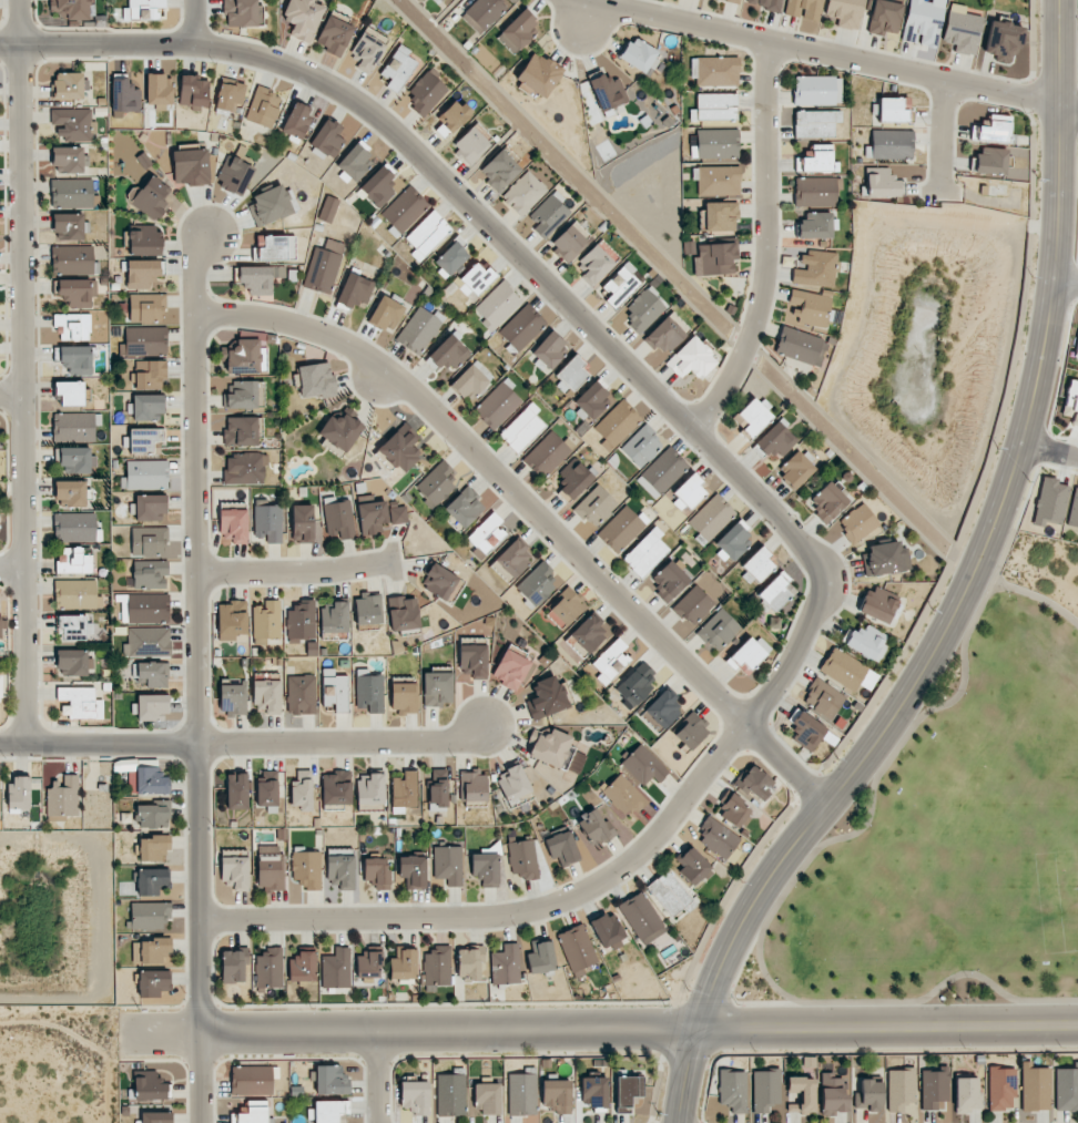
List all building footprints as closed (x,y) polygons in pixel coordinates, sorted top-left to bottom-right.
[(92,0),(55,0),(49,0),(50,12),(59,12),(59,20),(93,18),(92,0)] [(128,8),(123,7),(122,19),(157,20),(158,8),(165,8),(165,0),(128,0),(128,8)] [(223,27),(256,27),(256,0),(224,0),(223,27)] [(324,5),(310,0),(289,0),(281,20),(293,25),(289,36),(310,44),(324,5)] [(509,6),(503,0),(476,0),(460,15),(479,35),(509,6)] [(801,18),(819,22),(823,0),(787,0),(784,15),(801,18)] [(858,31),(864,0),(828,0),(824,16),(838,18),(836,27),(858,31)] [(878,0),(874,0),(866,32),(894,38),(902,5),(878,0)] [(945,0),(931,0),(931,2),(922,0),(908,0),(901,41),(918,44),(918,45),(936,48),(945,0)] [(953,52),(974,56),(983,17),(964,13),(965,6),(949,3),(941,42),(955,44),(953,52)] [(496,37),(516,55),(531,38),(525,32),(536,19),(523,8),(496,37)] [(354,27),(328,15),(315,44),(341,56),(354,27)] [(1021,27),(990,21),(983,53),(995,55),(994,61),(1014,65),(1021,27)] [(350,56),(360,60),(358,66),(372,73),(388,38),(364,27),(350,56)] [(619,60),(650,76),(658,61),(653,58),(658,50),(631,36),(619,60)] [(380,73),(390,80),(386,86),(397,93),(417,62),(407,56),(411,51),(399,44),(380,73)] [(543,99),(563,72),(534,51),(514,79),(543,99)] [(738,57),(691,58),(691,78),(697,77),(697,86),(739,86),(738,57)] [(448,90),(426,71),(408,91),(417,99),(409,107),(422,118),(448,90)] [(587,81),(601,112),(628,100),(618,79),(612,81),(607,72),(587,81)] [(83,99),(83,73),(55,73),(55,99),(83,99)] [(146,107),(172,107),(172,80),(165,80),(165,74),(146,74),(146,107)] [(198,75),(180,74),(179,105),(190,106),(190,110),(200,111),(200,107),(208,107),(209,81),(198,81),(198,75)] [(793,105),(841,105),(841,76),(793,76),(793,105)] [(241,105),(246,84),(221,79),(214,109),(233,114),(236,103),(241,105)] [(111,80),(112,112),(140,112),(140,90),(130,90),(130,80),(111,80)] [(271,129),(282,96),(256,87),(245,120),(271,129)] [(737,94),(697,93),(696,110),(691,110),(690,120),(736,121),(737,94)] [(878,122),(908,123),(909,110),(901,110),(901,98),(879,97),(878,122)] [(442,124),(437,129),(446,138),(471,114),(457,98),(436,118),(442,124)] [(280,134),(300,142),(313,109),(294,101),(280,134)] [(91,141),(91,109),(50,109),(50,126),(56,126),(56,141),(91,141)] [(834,138),(834,122),(841,122),(841,111),(794,111),(793,137),(834,138)] [(971,125),(970,142),(1008,143),(1009,116),(988,115),(988,126),(971,125)] [(343,128),(327,118),(307,146),(323,157),(325,154),(332,159),(345,140),(338,135),(343,128)] [(452,149),(470,166),(490,145),(485,139),(489,135),(476,123),(452,149)] [(737,129),(696,130),(697,159),(738,158),(737,129)] [(912,159),(913,131),(870,129),(869,157),(912,159)] [(355,183),(374,160),(355,143),(335,166),(355,183)] [(795,172),(839,171),(839,161),(832,162),(831,144),(811,145),(811,157),(795,157),(795,172)] [(82,147),(51,147),(52,166),(64,165),(64,173),(86,173),(85,156),(82,156),(82,147)] [(981,154),(975,154),(974,174),(1005,175),(1006,148),(981,148),(981,154)] [(498,192),(521,170),(501,149),(478,171),(498,192)] [(209,184),(208,150),(173,151),(174,185),(209,184)] [(225,164),(216,187),(242,197),(255,166),(233,157),(229,165),(225,164)] [(396,173),(384,162),(358,190),(379,209),(396,191),(387,183),(396,173)] [(903,180),(892,181),(892,167),(866,168),(867,197),(903,196),(903,180)] [(547,189),(527,170),(500,198),(521,217),(547,189)] [(168,205),(163,200),(170,191),(153,175),(129,201),(152,222),(168,205)] [(835,207),(835,189),(840,189),(841,178),(794,177),(793,206),(835,207)] [(92,179),(50,179),(51,208),(93,207),(92,179)] [(252,196),(255,203),(247,206),(256,227),(293,213),(282,184),(252,196)] [(380,215),(400,235),(430,204),(409,184),(380,215)] [(533,229),(544,239),(569,212),(560,203),(563,200),(553,191),(529,218),(537,225),(533,229)] [(339,200),(326,195),(318,218),(331,224),(339,200)] [(737,202),(704,203),(704,232),(738,231),(737,202)] [(410,254),(418,262),(452,229),(433,209),(404,237),(415,249),(410,254)] [(833,238),(833,212),(805,213),(805,221),(797,221),(798,239),(833,238)] [(87,239),(86,222),(83,222),(83,213),(53,214),(54,240),(87,239)] [(590,238),(573,221),(550,244),(567,261),(590,238)] [(156,225),(129,226),(130,256),(162,255),(161,232),(156,232),(156,225)] [(252,260),(293,261),(293,236),(259,236),(259,247),(252,247),(252,260)] [(303,288),(331,295),(344,244),(327,239),(324,249),(314,247),(303,288)] [(575,263),(584,272),(580,276),(589,286),(618,259),(601,240),(575,263)] [(694,244),(694,275),(732,274),(732,259),(737,259),(737,243),(694,244)] [(93,246),(51,246),(51,275),(93,274),(93,246)] [(836,254),(801,251),(799,263),(807,263),(807,270),(792,269),(791,284),(834,287),(836,254)] [(127,261),(127,289),(157,288),(157,276),(163,276),(163,260),(127,261)] [(473,300),(496,275),(486,266),(483,270),(475,262),(455,283),(473,300)] [(613,308),(640,283),(631,274),(635,270),(627,262),(601,286),(610,296),(605,300),(613,308)] [(271,278),(285,278),(284,265),(238,267),(239,282),(246,282),(247,296),(272,295),(271,278)] [(352,310),(356,300),(367,304),(375,283),(347,273),(336,304),(352,310)] [(53,296),(65,295),(65,308),(91,307),(91,297),(97,297),(96,279),(53,280),(53,296)] [(522,301),(502,280),(472,310),(492,330),(522,301)] [(626,309),(633,316),(626,323),(639,335),(666,306),(646,287),(626,309)] [(788,303),(801,305),(798,323),(825,328),(831,296),(790,289),(788,303)] [(129,294),(129,322),(164,322),(163,294),(129,294)] [(385,326),(394,330),(405,306),(380,295),(368,323),(383,330),(385,326)] [(783,319),(795,323),(801,308),(788,304),(783,319)] [(395,340),(419,357),(446,318),(436,311),(433,315),(419,305),(395,340)] [(644,338),(662,356),(690,330),(672,311),(644,338)] [(90,314),(56,314),(56,340),(90,340),(90,314)] [(819,368),(828,342),(783,325),(773,352),(819,368)] [(166,327),(125,327),(125,354),(166,355),(166,327)] [(531,353),(550,371),(570,349),(551,331),(531,353)] [(470,354),(451,334),(427,356),(438,368),(442,364),(451,373),(470,354)] [(714,362),(707,356),(711,352),(692,334),(665,364),(680,378),(688,370),(698,380),(714,362)] [(227,374),(265,373),(265,346),(258,347),(258,339),(235,339),(235,346),(220,346),(221,355),(226,354),(227,374)] [(91,347),(57,348),(57,360),(62,360),(63,375),(92,374),(91,347)] [(552,378),(569,394),(587,374),(580,368),(584,363),(575,354),(552,378)] [(450,386),(469,403),(494,377),(474,359),(450,386)] [(161,390),(161,378),(166,378),(166,361),(135,360),(135,389),(161,390)] [(296,366),(301,398),(320,396),(320,398),(335,395),(330,361),(296,366)] [(1070,379),(1061,413),(1073,417),(1072,423),(1077,424),(1077,381),(1070,379)] [(226,408),(260,409),(261,381),(226,381),(226,408)] [(493,430),(523,401),(503,381),(473,410),(493,430)] [(84,382),(54,382),(54,393),(61,393),(61,405),(84,405),(84,382)] [(611,400),(594,382),(570,404),(587,422),(611,400)] [(163,395),(130,395),(130,420),(163,421),(163,395)] [(772,418),(753,397),(736,413),(747,425),(741,431),(749,440),(772,418)] [(591,429),(611,450),(642,419),(623,399),(591,429)] [(498,434),(516,453),(545,426),(535,415),(539,411),(532,403),(498,434)] [(52,441),(94,442),(94,426),(101,426),(101,413),(53,413),(52,441)] [(363,426),(343,413),(338,422),(329,416),(317,434),(345,454),(363,426)] [(257,445),(257,417),(224,417),(225,446),(257,445)] [(755,442),(774,462),(796,442),(778,421),(755,442)] [(396,465),(403,472),(422,455),(412,444),(418,438),(405,423),(375,450),(392,469),(396,465)] [(640,469),(664,443),(643,424),(619,450),(640,469)] [(129,453),(152,453),(152,442),(164,442),(164,429),(129,429),(129,453)] [(571,450),(550,430),(522,460),(543,480),(571,450)] [(688,465),(668,446),(635,480),(655,499),(688,465)] [(61,473),(90,474),(90,463),(92,463),(92,448),(62,447),(61,473)] [(776,470),(794,489),(815,469),(797,450),(776,470)] [(266,484),(265,453),(225,454),(225,485),(266,484)] [(124,489),(168,489),(168,460),(124,461),(124,489)] [(432,508),(460,483),(441,462),(413,487),(432,508)] [(572,469),(567,464),(557,475),(566,484),(557,493),(569,504),(593,477),(577,462),(572,469)] [(669,495),(685,513),(705,494),(698,485),(702,481),(693,473),(669,495)] [(1061,524),(1069,486),(1056,484),(1057,479),(1042,476),(1032,525),(1044,527),(1045,521),(1061,524)] [(806,501),(826,523),(848,502),(829,480),(806,501)] [(85,507),(85,497),(90,497),(90,489),(85,489),(85,481),(55,481),(55,507),(85,507)] [(618,505),(599,484),(574,507),(593,528),(618,505)] [(486,507),(467,486),(443,508),(462,529),(486,507)] [(1074,488),(1066,525),(1077,528),(1077,489),(1074,488)] [(685,523),(704,543),(736,513),(716,493),(685,523)] [(166,495),(135,495),(136,521),(166,521),(166,495)] [(282,543),(281,505),(264,505),(264,500),(254,500),(255,536),(267,536),(267,543),(282,543)] [(322,504),(328,540),(355,536),(349,500),(322,504)] [(390,531),(385,500),(357,505),(361,535),(390,531)] [(853,544),(879,525),(863,503),(836,522),(853,544)] [(313,542),(312,505),(292,505),(292,543),(313,542)] [(406,505),(390,506),(390,524),(407,523),(406,505)] [(219,510),(220,539),(233,539),(233,544),(247,544),(247,509),(219,510)] [(481,558),(505,536),(497,527),(502,521),(493,512),(466,537),(476,548),(474,550),(481,558)] [(53,513),(54,542),(95,541),(95,513),(53,513)] [(712,546),(731,564),(753,541),(735,523),(712,546)] [(658,539),(663,534),(654,525),(622,560),(641,578),(668,549),(658,539)] [(131,528),(131,555),(167,556),(167,528),(131,528)] [(491,564),(511,582),(535,556),(516,538),(491,564)] [(866,579),(905,571),(899,541),(860,549),(866,579)] [(737,568),(753,585),(773,566),(766,559),(770,555),(761,546),(737,568)] [(58,573),(92,574),(92,556),(81,555),(81,547),(58,547),(58,573)] [(690,581),(670,560),(648,581),(668,602),(690,581)] [(133,588),(166,589),(166,561),(133,561),(133,588)] [(445,601),(460,580),(434,562),(419,584),(445,601)] [(515,588),(535,608),(560,582),(540,562),(515,588)] [(754,596),(770,614),(796,589),(780,572),(754,596)] [(96,580),(54,581),(54,608),(96,607),(96,580)] [(671,609),(691,627),(714,603),(694,584),(671,609)] [(892,624),(901,595),(869,585),(860,614),(892,624)] [(586,606),(569,588),(544,611),(561,629),(586,606)] [(121,594),(120,623),(169,623),(169,595),(121,594)] [(356,625),(382,624),(381,594),(356,594),(356,625)] [(388,598),(390,631),(419,629),(417,597),(388,598)] [(218,604),(218,641),(235,640),(235,634),(247,633),(246,600),(229,600),(229,604),(218,604)] [(280,639),(279,600),(264,600),(264,605),(252,606),(252,639),(280,639)] [(348,602),(333,602),(333,608),(320,609),(320,633),(348,632),(348,602)] [(314,639),(315,605),(287,604),(286,638),(314,639)] [(741,627),(720,607),(694,635),(716,654),(741,627)] [(585,657),(611,629),(592,611),(566,639),(585,657)] [(87,639),(86,633),(89,633),(89,615),(57,616),(58,640),(87,639)] [(891,639),(865,623),(859,634),(851,629),(842,643),(877,664),(891,639)] [(170,627),(127,628),(127,642),(123,642),(123,656),(170,656),(170,627)] [(741,661),(750,670),(770,650),(752,633),(725,661),(733,669),(741,661)] [(631,662),(621,651),(626,647),(618,637),(590,663),(600,673),(596,677),(604,686),(631,662)] [(458,680),(486,680),(486,645),(458,644),(458,680)] [(516,691),(530,662),(520,657),(522,651),(507,644),(490,678),(516,691)] [(818,673),(854,692),(858,684),(871,691),(880,673),(831,647),(818,673)] [(87,659),(87,649),(57,650),(58,676),(86,676),(86,667),(90,667),(90,659),(87,659)] [(652,688),(648,683),(655,676),(641,661),(614,688),(633,708),(652,688)] [(146,688),(168,688),(168,663),(134,662),(134,677),(146,678),(146,688)] [(347,675),(335,675),(334,668),(322,668),(322,705),(335,705),(335,712),(347,712),(347,675)] [(383,713),(384,675),(370,675),(370,669),(356,669),(355,707),(369,708),(369,713),(383,713)] [(423,672),(423,706),(451,707),(452,673),(423,672)] [(288,715),(316,713),(314,675),(287,676),(288,715)] [(532,721),(569,708),(556,675),(531,685),(535,698),(525,702),(532,721)] [(391,711),(417,711),(418,678),(391,677),(391,711)] [(830,720),(846,697),(817,677),(801,701),(830,720)] [(253,711),(280,711),(281,681),(254,680),(253,711)] [(245,714),(246,685),(220,685),(220,713),(245,714)] [(94,687),(57,688),(57,700),(70,700),(70,706),(61,706),(61,718),(103,717),(103,699),(94,700),(94,687)] [(662,729),(683,707),(664,689),(643,711),(662,729)] [(156,720),(155,714),(169,713),(168,694),(137,695),(137,720),(156,720)] [(827,730),(801,710),(789,724),(798,731),(792,739),(809,753),(827,730)] [(691,713),(672,734),(690,751),(709,730),(691,713)] [(574,741),(535,724),(527,742),(533,744),(528,756),(561,771),(574,741)] [(642,787),(652,777),(658,783),(668,773),(641,743),(620,763),(642,787)] [(531,793),(521,764),(496,773),(506,802),(531,793)] [(775,785),(752,764),(733,784),(747,797),(751,792),(761,801),(775,785)] [(136,794),(170,793),(170,777),(160,777),(159,766),(136,767),(136,794)] [(430,811),(447,811),(446,769),(428,769),(430,811)] [(484,769),(460,770),(461,802),(485,801),(484,769)] [(312,811),(311,770),(296,771),(297,781),(290,782),(290,806),(299,806),(299,811),(312,811)] [(350,805),(351,771),(335,770),(335,775),(322,775),(321,804),(350,805)] [(391,779),(392,814),(405,813),(404,807),(417,807),(416,771),(403,771),(403,779),(391,779)] [(278,807),(278,772),(257,772),(256,806),(278,807)] [(227,810),(247,809),(247,773),(226,774),(227,810)] [(647,802),(620,773),(601,791),(628,820),(647,802)] [(384,807),(385,774),(357,774),(357,806),(384,807)] [(30,809),(29,776),(13,776),(13,784),(7,784),(7,809),(30,809)] [(740,828),(751,807),(728,795),(717,817),(740,828)] [(136,829),(169,828),(169,800),(155,800),(155,804),(136,805),(136,829)] [(603,823),(595,809),(576,820),(592,848),(616,834),(608,820),(603,823)] [(695,841),(727,860),(740,836),(709,818),(695,841)] [(550,859),(558,856),(562,867),(580,860),(569,830),(543,839),(550,859)] [(170,837),(139,836),(139,861),(166,861),(166,851),(170,851),(170,837)] [(537,879),(535,840),(508,841),(510,873),(523,872),(524,879),(537,879)] [(461,846),(433,847),(434,879),(447,879),(447,887),(462,886),(461,846)] [(682,867),(678,871),(693,888),(712,870),(691,847),(676,860),(682,867)] [(321,852),(292,851),(292,880),(304,880),(303,890),(320,890),(321,852)] [(282,889),(281,853),(256,854),(257,890),(282,889)] [(481,887),(498,887),(497,854),(471,854),(471,879),(481,879),(481,887)] [(249,857),(221,856),(220,886),(248,887),(249,857)] [(399,856),(399,878),(406,878),(406,888),(426,888),(425,856),(399,856)] [(340,890),(354,890),(354,857),(326,857),(327,884),(340,884),(340,890)] [(388,858),(363,859),(364,880),(375,879),(376,889),(389,889),(388,858)] [(170,869),(137,868),(136,896),(158,896),(158,886),(169,886),(170,869)] [(683,908),(687,913),(697,905),(667,869),(646,887),(672,917),(683,908)] [(667,931),(642,891),(618,905),(642,946),(667,931)] [(170,902),(130,903),(130,929),(170,929),(170,902)] [(604,953),(628,943),(613,911),(590,922),(604,953)] [(600,965),(581,923),(555,935),(574,976),(600,965)] [(171,938),(135,939),(136,963),(161,962),(161,954),(172,954),(171,938)] [(533,953),(525,955),(529,975),(556,969),(549,939),(531,943),(533,953)] [(490,952),(491,985),(520,984),(518,943),(503,944),(503,952),(490,952)] [(430,954),(423,954),(424,986),(450,985),(450,945),(430,946),(430,954)] [(322,988),(350,988),(350,946),(334,947),(334,956),(321,956),(322,988)] [(283,988),(282,947),(256,948),(256,988),(283,988)] [(457,949),(457,979),(486,979),(486,948),(457,949)] [(389,958),(390,979),(417,978),(416,949),(396,950),(396,958),(389,958)] [(221,983),(246,983),(245,950),(221,950),(221,983)] [(288,959),(289,982),(315,981),(315,951),(298,951),(299,958),(288,959)] [(356,977),(381,978),(382,953),(357,953),(356,977)] [(170,970),(137,971),(138,998),(160,997),(160,990),(170,990),(170,970)] [(1050,1068),(1031,1068),(1031,1061),(1021,1061),(1021,1111),(1050,1110),(1050,1068)] [(1070,1068),(1054,1068),(1055,1110),(1077,1110),(1077,1062),(1070,1062),(1070,1068)] [(272,1095),(272,1066),(231,1066),(230,1095),(272,1095)] [(349,1094),(349,1076),(341,1076),(341,1066),(315,1066),(315,1095),(349,1094)] [(508,1074),(508,1116),(536,1115),(535,1067),(523,1067),(523,1074),(508,1074)] [(920,1068),(921,1110),(949,1109),(948,1067),(920,1068)] [(1016,1068),(988,1068),(987,1109),(1011,1110),(1011,1097),(1015,1097),(1016,1068)] [(888,1112),(915,1111),(915,1069),(887,1070),(888,1112)] [(745,1070),(718,1071),(719,1105),(730,1105),(731,1114),(746,1113),(745,1070)] [(767,1103),(780,1103),(779,1070),(752,1071),(753,1113),(767,1113),(767,1103)] [(821,1111),(847,1110),(846,1078),(832,1078),(832,1072),(820,1073),(821,1111)] [(160,1073),(134,1073),(134,1100),(170,1099),(169,1084),(160,1084),(160,1073)] [(436,1074),(437,1116),(465,1116),(465,1074),(436,1074)] [(616,1076),(615,1112),(630,1112),(630,1104),(640,1104),(641,1076),(616,1076)] [(606,1106),(606,1077),(581,1077),(581,1107),(606,1106)] [(955,1113),(981,1113),(981,1092),(976,1093),(976,1077),(954,1078),(955,1113)] [(570,1079),(541,1080),(542,1105),(555,1105),(555,1114),(571,1114),(570,1079)] [(881,1080),(855,1081),(856,1108),(868,1108),(868,1112),(882,1111),(881,1080)] [(429,1081),(400,1082),(400,1108),(413,1107),(413,1116),(429,1115),(429,1081)] [(473,1084),(474,1103),(481,1103),(482,1115),(501,1114),(500,1083),(473,1084)] [(347,1100),(314,1101),(314,1122),(347,1122),(347,1100)] [(273,1118),(267,1118),(266,1101),(247,1101),(247,1113),(230,1113),(230,1122),(273,1122),(273,1118)] [(172,1113),(141,1112),(141,1122),(172,1122),(172,1113)]
